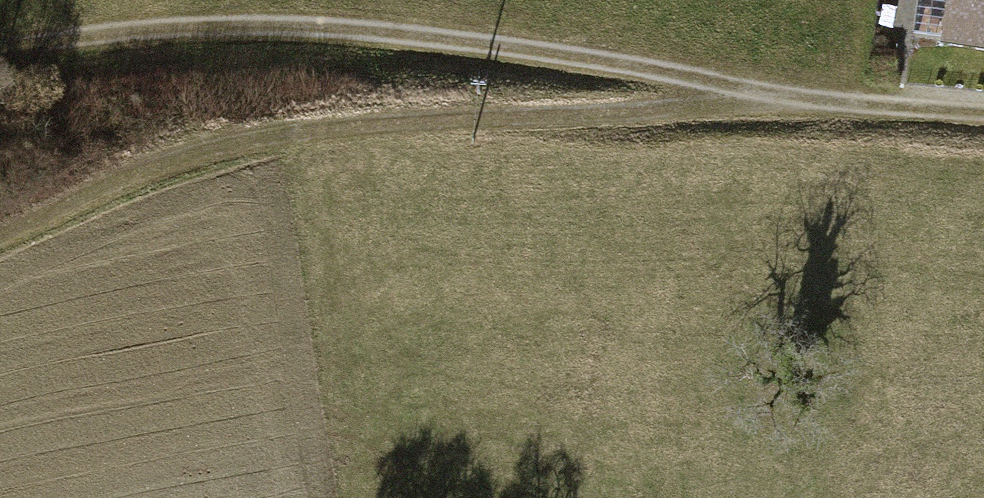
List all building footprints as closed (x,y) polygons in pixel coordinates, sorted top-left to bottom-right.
[(933,53),(983,59),(983,0),(939,0),(933,53)]
